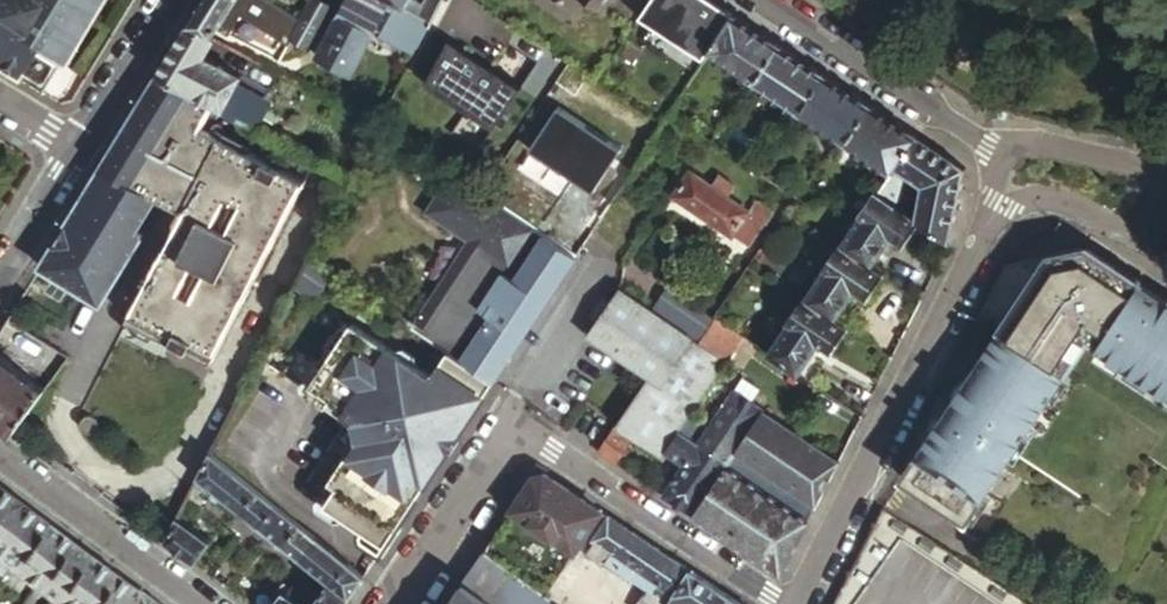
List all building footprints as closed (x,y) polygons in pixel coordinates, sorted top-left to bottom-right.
[(11,71),(17,61),(51,54),(56,57),(92,0),(0,0),(0,64),(11,71)] [(185,26),(208,38),(231,0),(201,0),(185,26)] [(326,7),(313,0),(306,0),(299,13),(308,18),(305,24),(314,30),(326,7)] [(327,32),(343,41),(350,30),(366,38),(385,0),(344,0),(327,32)] [(440,0),(386,0),(418,16),(429,22),(440,0)] [(635,12),(643,0),(618,0),(635,12)] [(706,0),(645,0),(637,12),(702,56),(729,15),(706,0)] [(308,18),(299,13),(296,19),(305,24),(308,18)] [(419,41),(429,22),(418,16),(409,36),(419,41)] [(705,53),(751,83),(776,46),(730,16),(705,53)] [(304,48),(311,36),(301,31),(305,24),(296,19),(286,38),(304,48)] [(301,31),(311,36),(314,30),(305,24),(301,31)] [(185,26),(153,78),(217,110),(236,119),(245,101),(230,93),(237,79),(199,59),(211,39),(208,38),(185,26)] [(346,75),(366,38),(350,30),(343,41),(327,32),(313,57),(346,75)] [(520,80),(445,34),(418,77),(494,122),(520,80)] [(776,46),(751,83),(796,112),(821,76),(776,46)] [(17,61),(11,71),(37,87),(56,57),(51,54),(17,61)] [(868,106),(821,76),(796,112),(843,142),(868,106)] [(153,78),(65,221),(129,253),(139,236),(134,233),(154,199),(176,211),(171,219),(173,226),(153,264),(159,267),(159,269),(238,308),(303,181),(207,131),(217,110),(153,78)] [(246,99),(245,101),(236,119),(254,128),(264,108),(246,99)] [(868,106),(843,142),(888,172),(913,136),(868,106)] [(962,168),(913,136),(888,172),(881,184),(894,193),(905,178),(918,188),(962,168)] [(947,242),(962,168),(918,188),(913,220),(917,223),(947,242)] [(708,187),(681,169),(665,193),(746,248),(762,224),(740,209),(723,197),(730,186),(715,176),(708,187)] [(450,172),(423,214),(466,242),(474,248),(442,295),(434,289),(409,327),(446,352),(490,382),(512,349),(510,346),(509,344),(509,342),(508,340),(507,334),(507,332),(507,330),(507,329),(507,326),(507,325),(508,321),(508,319),(509,317),(510,313),(511,311),(512,310),(514,306),(516,303),(519,300),(522,298),(525,296),(529,293),(532,292),(536,291),(540,290),(546,289),(550,289),(551,289),(573,256),(450,172)] [(881,184),(874,194),(888,203),(894,193),(881,184)] [(888,203),(874,194),(838,247),(868,266),(887,239),(901,247),(917,223),(913,220),(888,203)] [(747,198),(740,209),(762,224),(769,214),(747,198)] [(792,198),(784,209),(801,204),(792,198)] [(65,221),(60,229),(123,262),(126,258),(129,253),(65,221)] [(97,304),(123,262),(60,229),(37,267),(97,304)] [(434,289),(442,295),(474,248),(466,242),(434,289)] [(882,276),(868,266),(838,247),(802,300),(832,320),(852,292),(865,301),(882,276)] [(1048,257),(999,331),(1063,374),(1088,339),(1099,346),(1097,349),(1166,395),(1166,303),(1086,249),(1066,253),(1048,257)] [(153,264),(148,274),(232,318),(238,308),(159,269),(159,267),(153,264)] [(723,293),(733,279),(725,273),(715,288),(723,293)] [(148,274),(125,318),(210,362),(232,318),(148,274)] [(510,346),(512,349),(531,320),(551,289),(550,289),(546,289),(540,290),(536,291),(532,292),(529,293),(525,296),(522,298),(519,300),(516,303),(514,306),(512,310),(511,311),(510,313),(509,317),(508,319),(508,321),(507,325),(507,326),(507,329),(507,330),(507,332),(507,334),(508,340),(509,342),(509,344),(510,346)] [(690,340),(616,290),(583,338),(643,378),(657,388),(690,340)] [(697,338),(705,324),(669,300),(659,313),(697,338)] [(832,320),(802,300),(764,355),(796,376),(796,374),(807,359),(816,344),(830,353),(845,330),(846,329),(832,320)] [(725,360),(740,337),(713,318),(697,341),(725,360)] [(427,381),(349,328),(309,388),(328,401),(325,406),(347,421),(352,424),(356,446),(348,458),(345,457),(329,483),(335,488),(324,506),(383,545),(490,383),(490,382),(446,352),(427,381)] [(999,331),(900,480),(964,523),(1063,374),(999,331)] [(611,426),(639,445),(659,458),(662,452),(678,430),(723,362),(690,340),(657,388),(643,378),(611,426)] [(819,368),(807,359),(796,374),(809,383),(819,368)] [(41,391),(0,361),(0,424),(12,432),(41,391)] [(1063,374),(1010,453),(1083,501),(1136,422),(1063,374)] [(740,377),(730,392),(751,405),(761,390),(740,377)] [(309,388),(305,393),(325,406),(328,401),(309,388)] [(730,392),(696,442),(726,462),(732,454),(760,411),(751,405),(730,392)] [(837,462),(760,411),(732,454),(813,508),(837,462)] [(79,419),(78,421),(77,424),(77,426),(78,429),(79,431),(81,432),(83,433),(86,434),(88,433),(91,432),(92,430),(94,428),(94,425),(94,423),(93,421),(91,419),(89,417),(86,417),(84,417),(82,418),(79,419)] [(347,421),(300,490),(324,506),(335,488),(329,483),(345,457),(348,458),(356,446),(352,424),(347,421)] [(611,426),(594,452),(622,471),(639,445),(611,426)] [(726,462),(696,442),(678,430),(662,452),(681,465),(660,496),(690,516),(723,466),(726,462)] [(255,492),(207,454),(185,497),(195,504),(198,499),(192,494),(201,483),(238,512),(255,492)] [(813,508),(732,454),(726,462),(723,466),(807,522),(813,508)] [(780,574),(807,522),(723,466),(690,516),(780,574)] [(964,523),(983,535),(1019,481),(1001,468),(964,523)] [(545,603),(549,598),(545,595),(570,558),(568,556),(575,546),(587,554),(594,543),(592,542),(600,530),(592,525),(599,514),(541,476),(531,478),(461,584),(490,603),(546,603),(545,603)] [(8,567),(39,521),(0,492),(0,561),(8,567)] [(273,506),(255,492),(238,512),(256,527),(273,506)] [(273,506),(256,527),(281,547),(297,526),(273,506)] [(594,543),(587,554),(601,563),(601,562),(609,567),(626,579),(628,577),(646,589),(667,559),(599,514),(592,525),(600,530),(592,542),(594,543)] [(208,542),(174,517),(162,542),(192,564),(208,542)] [(34,586),(66,540),(39,521),(8,567),(34,586)] [(316,541),(297,526),(281,547),(299,562),(316,541)] [(66,540),(34,586),(60,603),(90,603),(113,573),(66,540)] [(327,584),(343,563),(316,541),(299,562),(327,584)] [(646,589),(645,591),(648,593),(641,603),(668,603),(673,596),(686,603),(696,603),(708,586),(667,559),(646,589)] [(347,600),(362,578),(343,563),(327,584),(347,600)] [(588,579),(597,585),(605,573),(596,566),(588,579)] [(609,567),(605,573),(597,585),(595,588),(621,603),(641,603),(648,593),(645,591),(646,589),(628,577),(626,579),(609,567)] [(133,588),(113,573),(90,603),(124,603),(133,588)] [(327,584),(320,591),(317,596),(294,580),(288,588),(283,594),(298,603),(345,603),(347,600),(327,584)] [(283,594),(288,588),(280,582),(275,588),(283,594)] [(461,584),(448,603),(490,603),(461,584)] [(708,586),(696,603),(736,603),(708,586)] [(124,603),(154,603),(133,588),(124,603)] [(283,594),(275,588),(272,592),(277,596),(271,603),(298,603),(283,594)]
